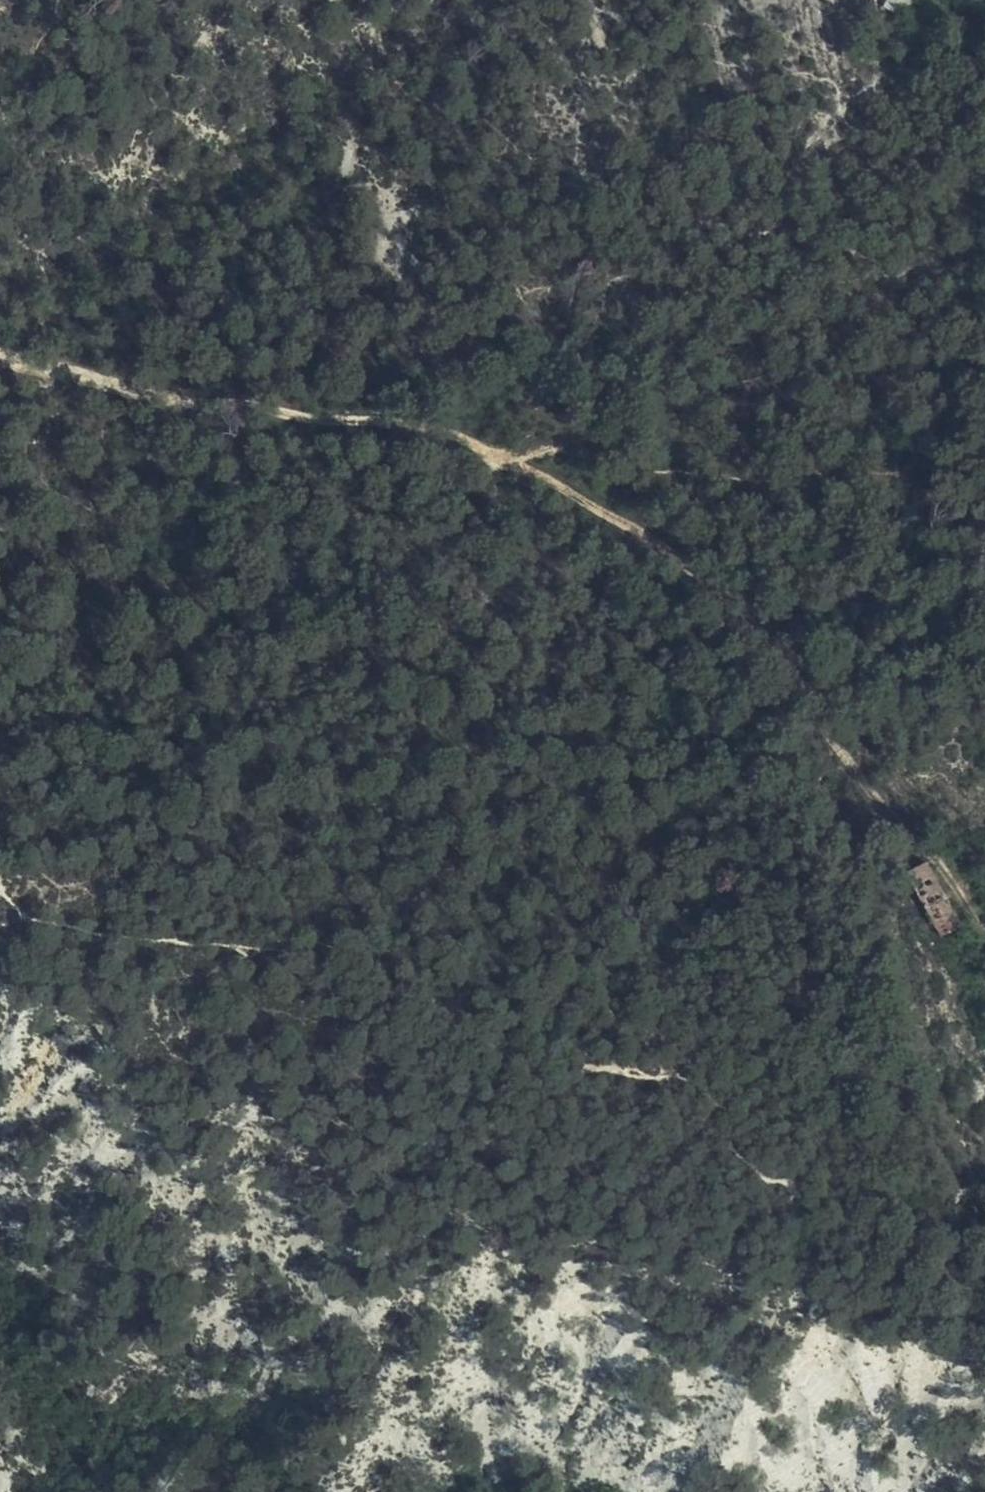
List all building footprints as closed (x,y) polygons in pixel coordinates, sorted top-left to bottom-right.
[(960,925),(925,862),(906,873),(941,935),(960,925)]
